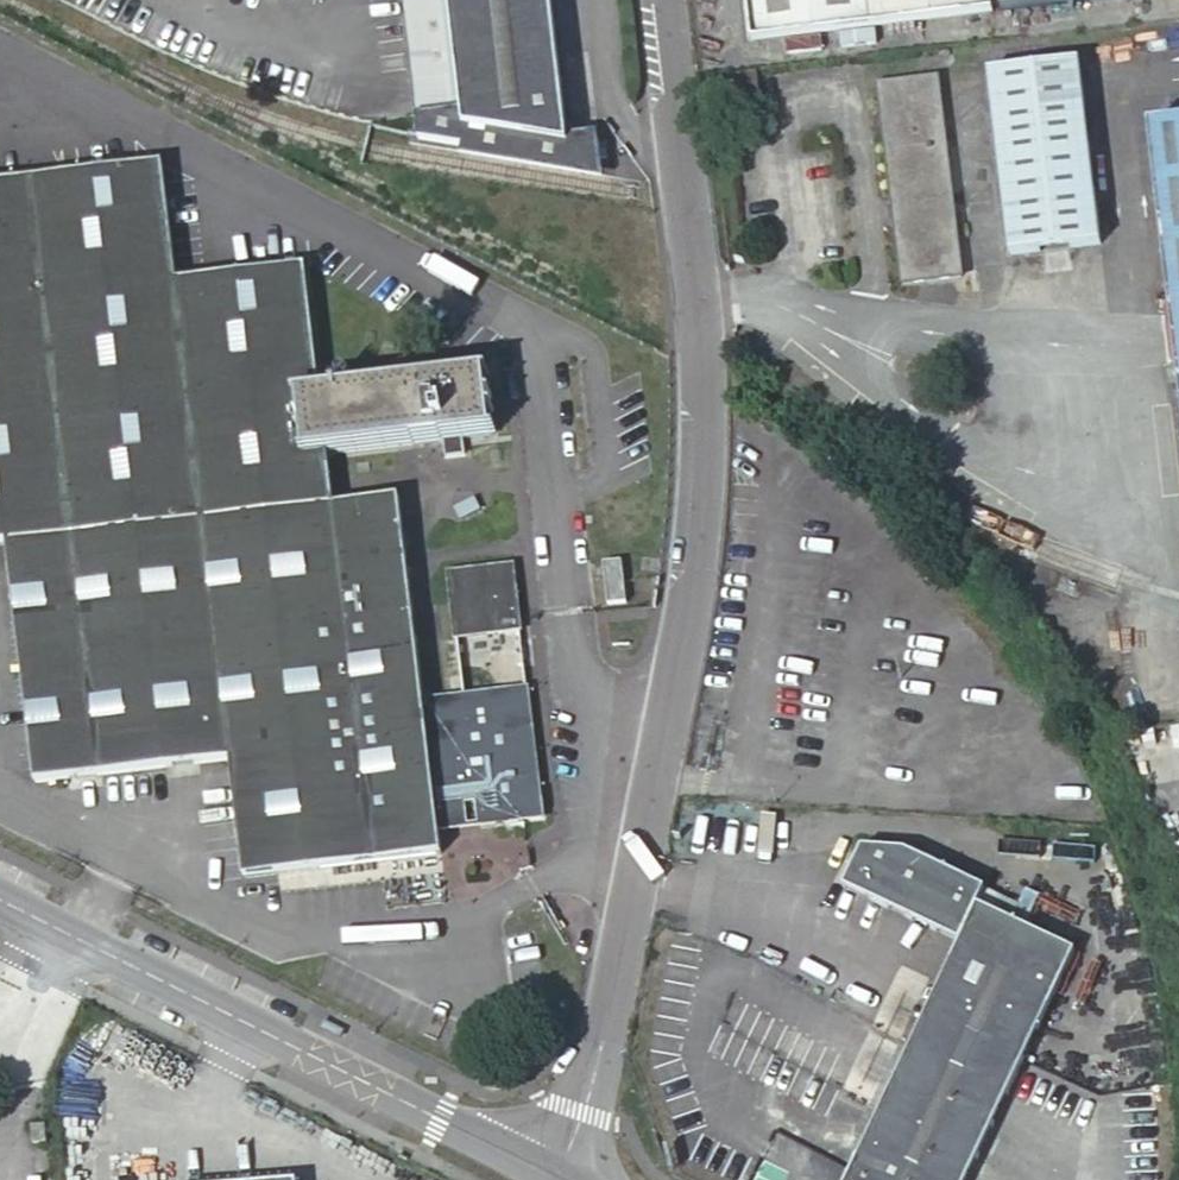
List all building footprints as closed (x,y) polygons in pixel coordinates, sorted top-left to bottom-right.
[(424,146),(603,176),(599,134),(569,137),(553,0),(408,0),(424,146)] [(990,14),(988,0),(746,0),(751,49),(990,21),(990,14)] [(990,14),(1004,12),(1004,18),(1164,0),(988,0),(990,14)] [(993,77),(1016,257),(1106,246),(1087,66),(993,77)] [(877,88),(903,286),(964,278),(938,80),(877,88)] [(1178,357),(1178,127),(1150,131),(1178,357)] [(5,545),(332,508),(328,464),(493,443),(486,384),(321,402),(304,265),(174,277),(160,167),(0,185),(0,545),(5,545)] [(332,508),(5,545),(31,783),(229,762),(241,883),(436,861),(432,834),(429,809),(469,804),(472,828),(539,819),(510,583),(450,590),(458,656),(415,659),(397,500),(332,508)] [(600,564),(603,609),(628,606),(624,562),(600,564)] [(429,809),(432,834),(472,828),(469,804),(429,809)] [(842,885),(960,942),(978,903),(986,887),(905,848),(860,845),(842,885)] [(978,903),(960,942),(864,1142),(845,1179),(964,1179),(1075,949),(978,903)]
